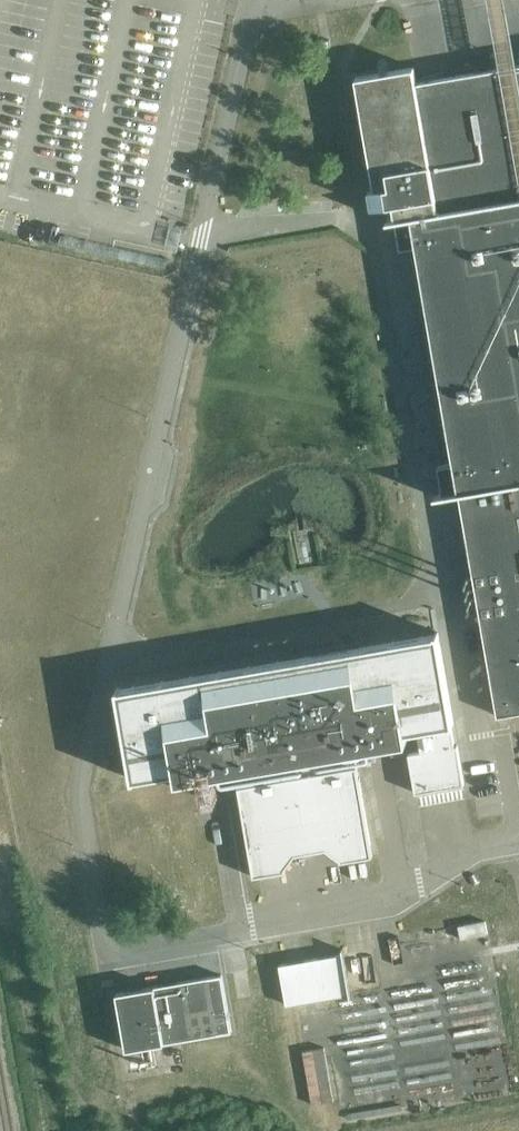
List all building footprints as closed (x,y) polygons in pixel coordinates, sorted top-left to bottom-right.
[(417,82),(414,66),(356,76),(375,188),(369,189),(372,206),(393,203),(396,218),(411,215),(518,196),(518,64),(417,82)] [(411,215),(417,245),(454,462),(459,492),(498,715),(518,711),(518,196),(411,215)] [(417,245),(411,215),(396,218),(401,248),(417,245)] [(459,492),(454,462),(438,465),(443,495),(459,492)] [(373,855),(355,751),(407,742),(405,730),(418,728),(422,751),(409,753),(416,792),(465,784),(458,745),(455,745),(451,722),(454,722),(438,631),(437,631),(437,633),(436,633),(371,644),(119,688),(119,687),(117,687),(133,779),(136,778),(238,760),(241,770),(236,771),(254,876),(286,871),(286,869),(296,855),(326,849),(340,859),(341,861),(373,855)] [(286,1001),(351,993),(346,951),(281,959),(286,1001)] [(227,974),(120,987),(127,1045),(234,1031),(227,974)] [(313,1100),(334,1097),(327,1045),(305,1049),(313,1100)]
